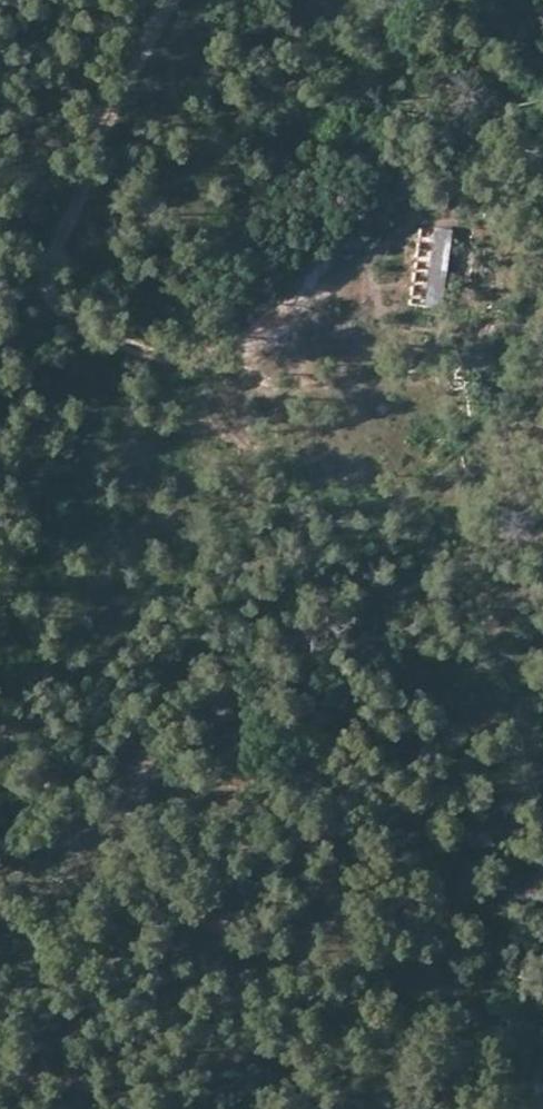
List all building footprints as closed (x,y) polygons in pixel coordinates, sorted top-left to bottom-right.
[(429,225),(427,302),(446,302),(448,226),(429,225)] [(414,267),(413,302),(440,303),(441,268),(414,267)]
